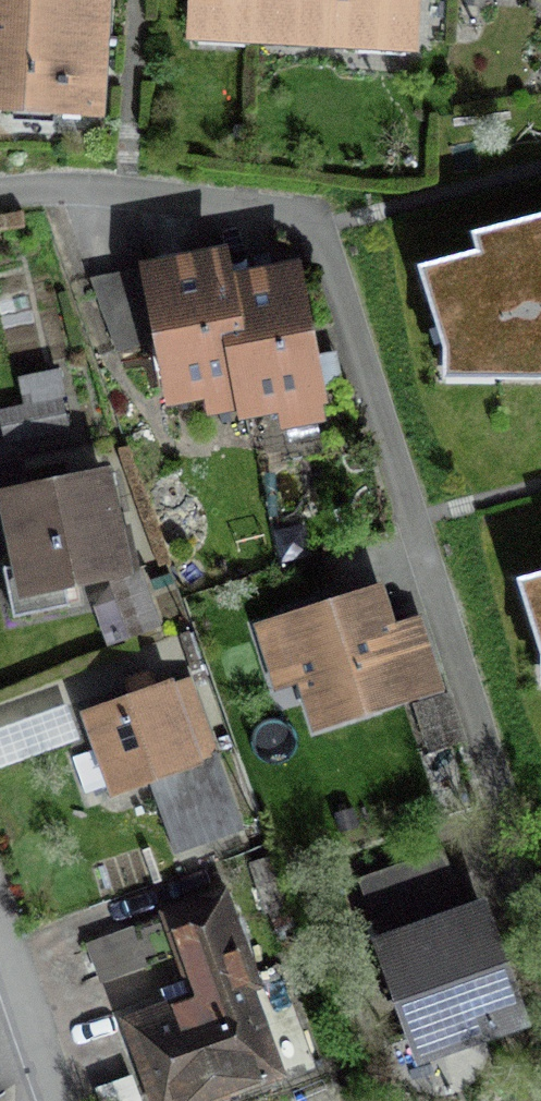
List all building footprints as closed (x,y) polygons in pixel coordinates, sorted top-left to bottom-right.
[(105,112),(112,0),(0,0),(0,106),(105,112)] [(193,36),(419,42),(420,0),(194,0),(193,36)] [(425,272),(445,376),(540,380),(540,241),(425,272)] [(268,278),(225,287),(217,258),(190,263),(90,281),(116,354),(156,347),(172,403),(246,384),(253,416),(319,402),(291,273),(268,278)] [(5,408),(0,409),(0,448),(68,434),(61,396),(5,408)] [(112,486),(15,512),(43,615),(140,589),(112,486)] [(515,577),(540,673),(540,570),(515,577)] [(392,601),(274,642),(293,695),(320,685),(336,729),(445,692),(422,627),(403,634),(392,601)] [(181,690),(102,722),(136,809),(216,778),(181,690)] [(133,1030),(158,1100),(293,1100),(302,1098),(231,899),(167,922),(197,1007),(133,1030)] [(502,913),(388,948),(426,1070),(540,1035),(502,913)] [(165,930),(93,954),(107,997),(179,973),(165,930)]
